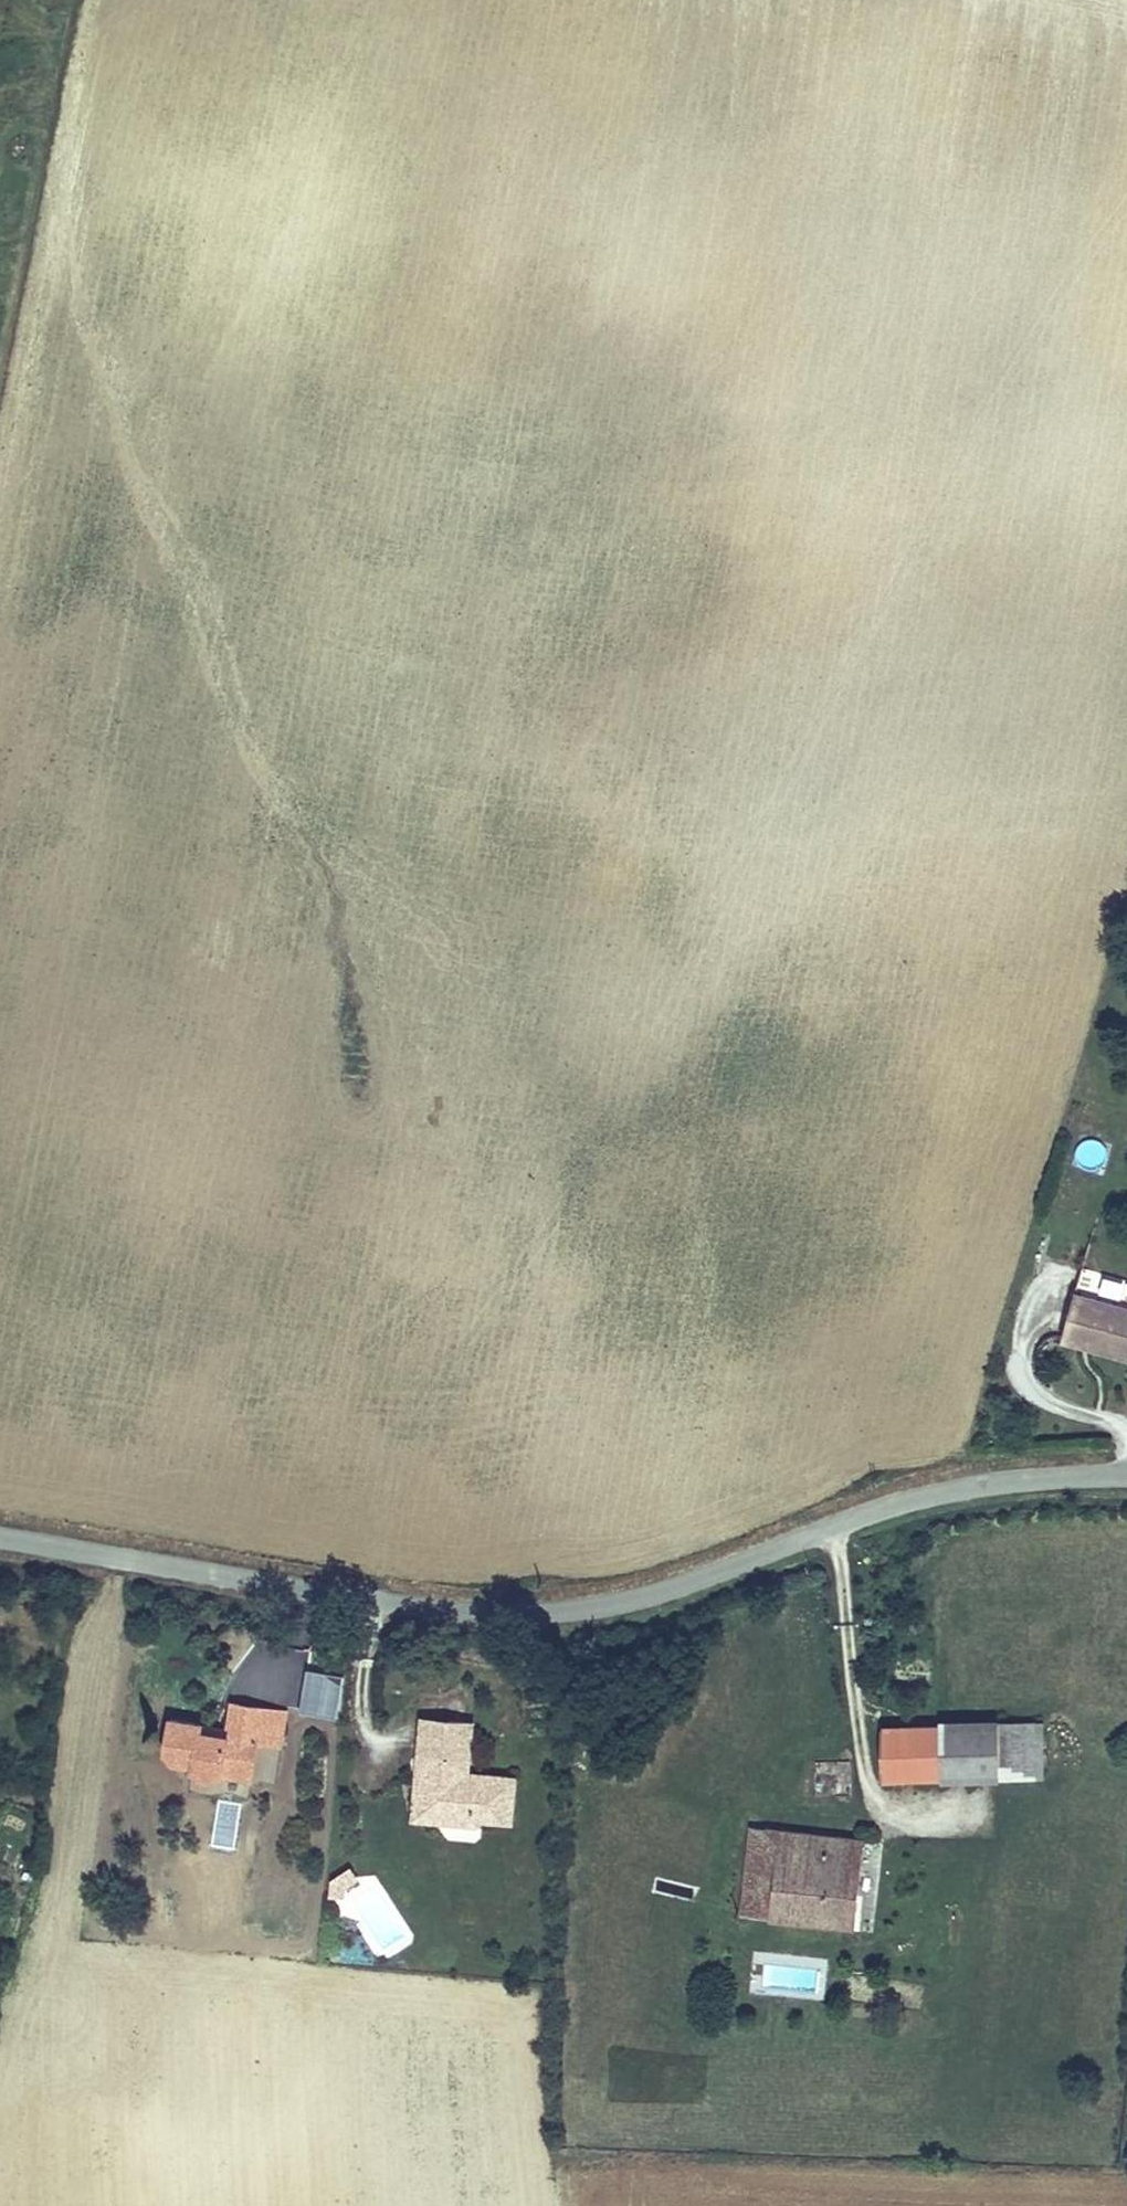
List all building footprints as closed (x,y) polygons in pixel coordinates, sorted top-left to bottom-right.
[(1078,1288),(1062,1337),(1126,1357),(1126,1304),(1078,1288)] [(283,1749),(288,1710),(228,1700),(224,1731),(201,1729),(202,1721),(166,1717),(161,1750),(171,1765),(187,1768),(199,1781),(223,1778),(223,1774),(255,1779),(259,1746),(283,1749)] [(470,1771),(474,1720),(418,1716),(408,1824),(475,1827),(479,1822),(513,1827),(516,1775),(470,1771)] [(1045,1780),(1044,1721),(998,1722),(998,1717),(939,1719),(938,1724),(881,1725),(881,1781),(940,1781),(1001,1779),(1045,1780)] [(820,1799),(852,1798),(851,1761),(819,1762),(820,1799)] [(863,1836),(752,1826),(739,1912),(768,1915),(768,1919),(856,1924),(863,1836)] [(344,1888),(359,1880),(349,1865),(328,1879),(326,1896),(344,1897),(344,1888)]
